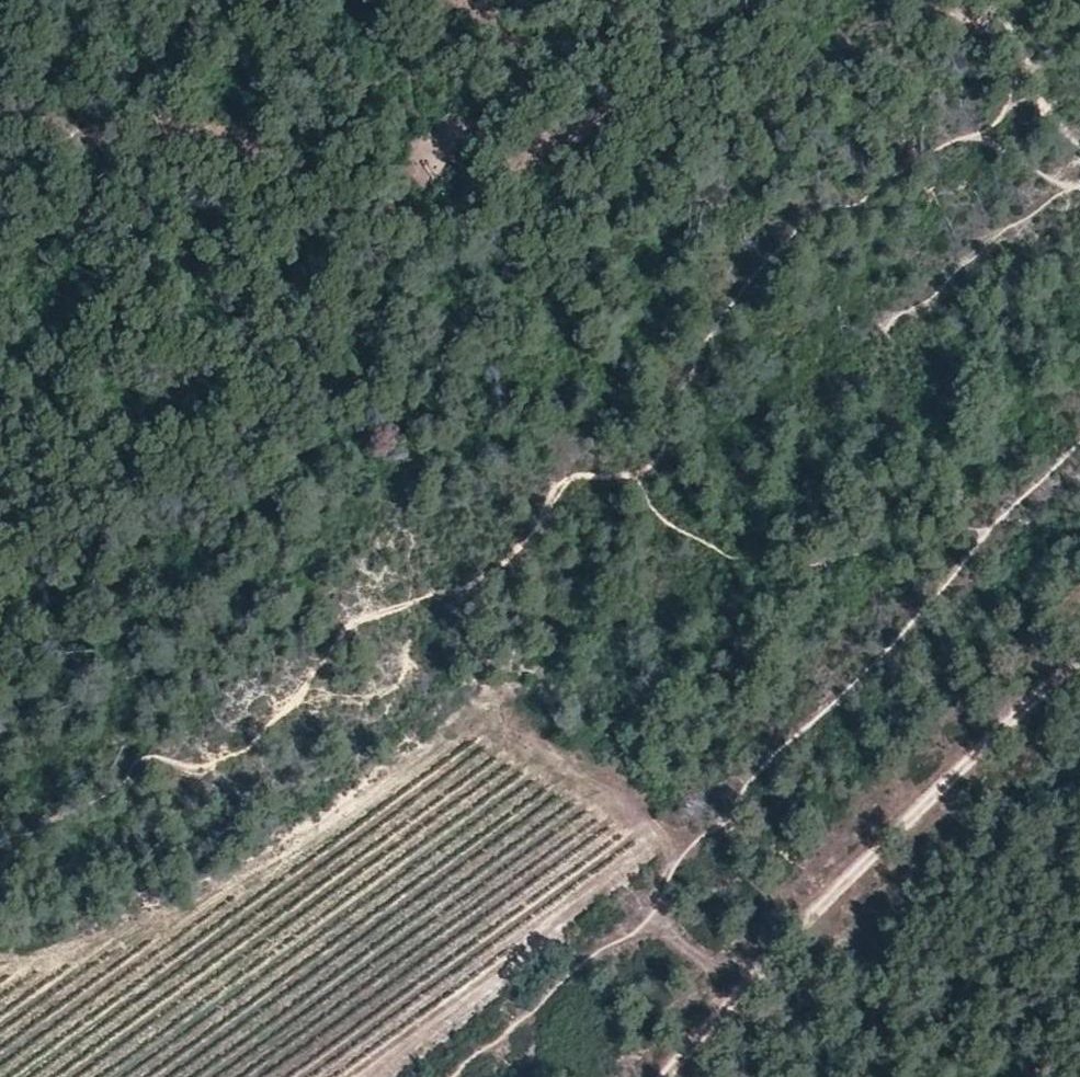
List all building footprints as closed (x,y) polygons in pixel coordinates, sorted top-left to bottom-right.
[(410,182),(433,191),(447,156),(424,147),(410,182)]
